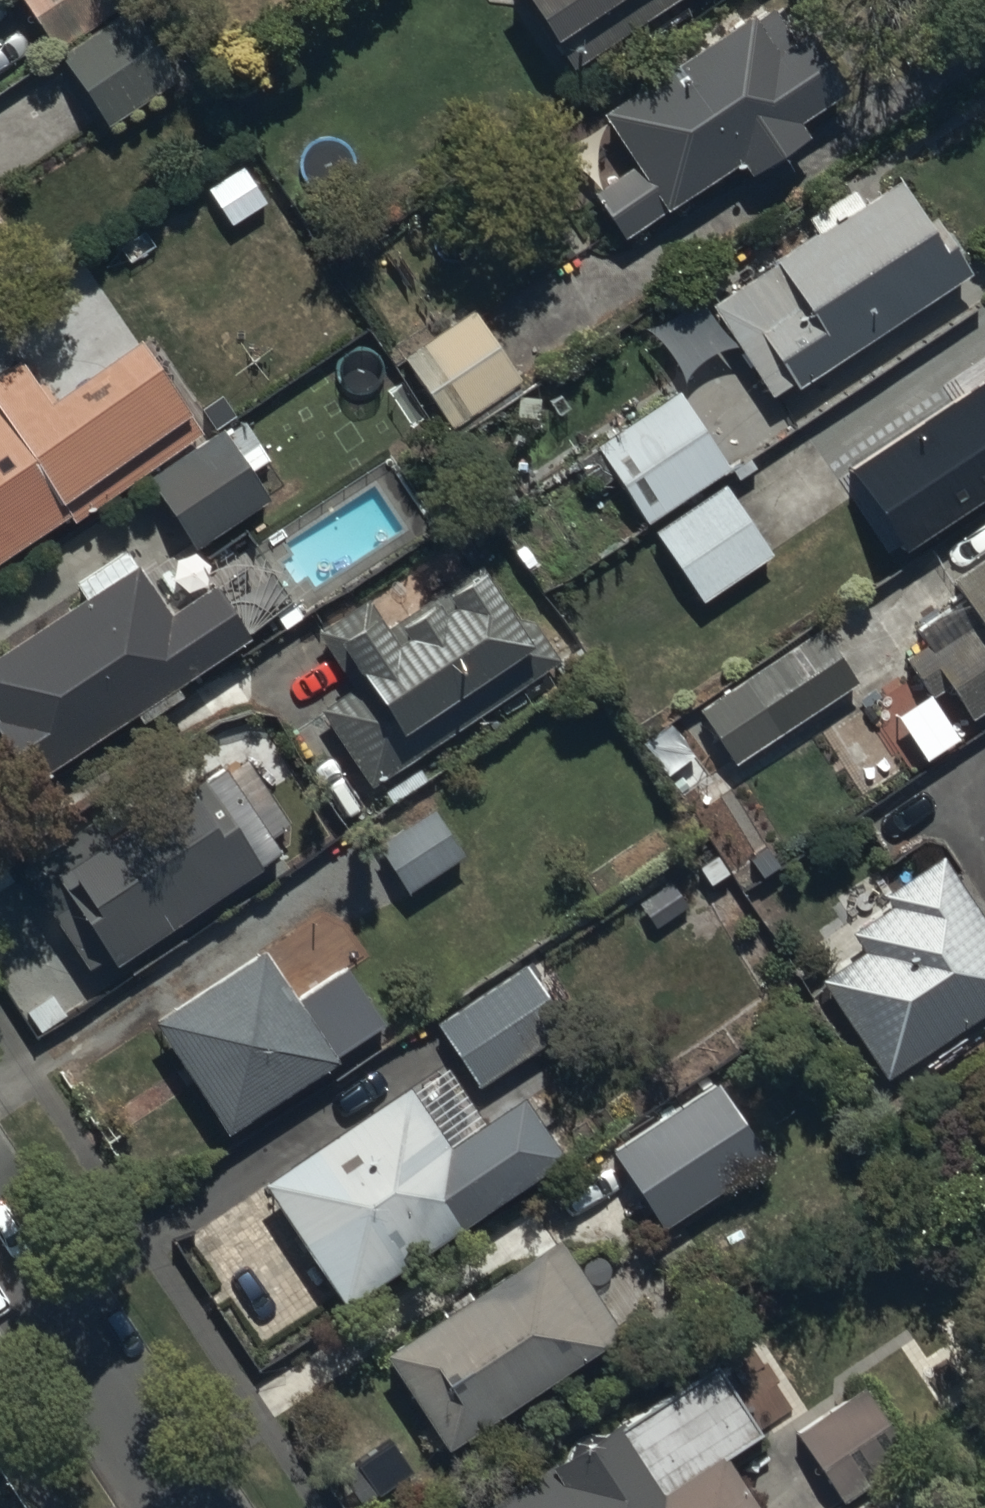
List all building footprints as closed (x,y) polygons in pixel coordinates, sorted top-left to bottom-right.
[(123,9),(134,1),(134,0),(18,0),(59,57),(123,9)] [(572,75),(684,0),(522,0),(572,75)] [(123,9),(59,57),(54,61),(108,134),(177,84),(123,9)] [(749,23),(599,121),(631,171),(592,197),(623,245),(738,170),(745,180),(804,142),(796,131),(844,100),(804,40),(793,48),(771,15),(752,28),(749,23)] [(815,238),(709,309),(770,401),(791,387),(796,395),(969,280),(930,222),(924,226),(896,184),(860,209),(851,195),(806,224),(815,238)] [(473,316),(401,363),(448,435),(520,388),(473,316)] [(197,438),(135,349),(47,410),(14,362),(0,372),(0,567),(69,519),(73,525),(197,438)] [(908,557),(984,505),(984,386),(852,475),(908,557)] [(733,471),(682,394),(600,448),(651,525),(733,471)] [(221,433),(146,485),(193,555),(199,551),(206,562),(248,533),(241,523),(268,505),(248,476),(271,461),(245,423),(224,438),(221,433)] [(730,486),(659,533),(706,603),(776,556),(730,486)] [(0,656),(0,748),(27,790),(135,721),(139,728),(187,697),(181,687),(249,644),(215,591),(168,621),(136,571),(134,573),(123,556),(71,589),(81,604),(0,656)] [(950,587),(960,602),(914,633),(926,651),(906,664),(931,701),(947,690),(970,724),(984,714),(984,563),(950,587)] [(364,604),(315,635),(353,693),(319,715),(368,791),(521,691),(534,712),(557,697),(543,677),(559,667),(530,622),(512,633),(475,576),(384,634),(364,604)] [(822,633),(697,714),(731,767),(856,686),(822,633)] [(194,781),(50,883),(116,975),(280,858),(270,844),(290,830),(243,763),(226,775),(221,768),(197,785),(194,781)] [(429,812),(375,849),(409,900),(464,862),(429,812)] [(851,936),(864,956),(820,985),(884,1083),(984,1017),(984,926),(941,860),(881,899),(889,911),(851,936)] [(261,957),(151,1029),(223,1140),(335,1067),(333,1064),(383,1032),(345,974),(294,1007),(261,957)] [(524,967),(434,1027),(477,1091),(567,1031),(524,967)] [(407,1095),(261,1192),(342,1314),(563,1168),(520,1103),(445,1153),(407,1095)] [(666,1233),(729,1191),(702,1151),(639,1192),(666,1233)] [(558,1244),(384,1364),(448,1459),(597,1357),(603,1365),(622,1352),(617,1344),(624,1339),(558,1244)] [(491,1507),(751,1507),(723,1466),(758,1443),(711,1372),(557,1474),(552,1467),(491,1507)] [(859,1390),(794,1437),(843,1505),(908,1458),(859,1390)]
